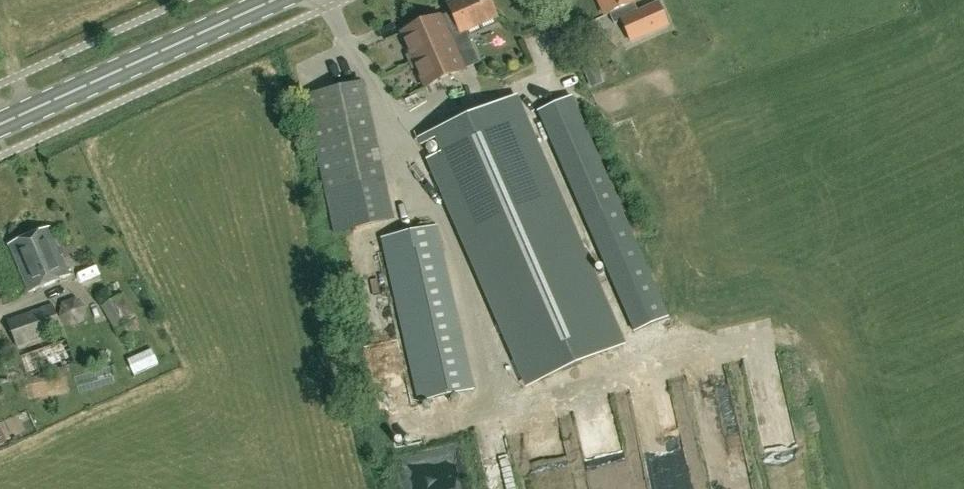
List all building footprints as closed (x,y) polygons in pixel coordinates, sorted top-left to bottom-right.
[(442,16),(451,36),(461,32),(461,33),(498,17),(490,0),(449,0),(447,1),(452,12),(442,16)] [(606,15),(611,13),(615,23),(622,20),(631,40),(668,25),(659,3),(639,12),(635,3),(636,3),(634,0),(600,0),(606,15)] [(466,70),(451,36),(442,16),(442,15),(401,32),(425,88),(466,70)] [(360,83),(304,96),(335,232),(391,220),(360,83)] [(533,113),(438,153),(545,400),(639,359),(533,113)] [(420,152),(427,175),(441,171),(433,148),(420,152)] [(611,221),(589,227),(593,244),(616,238),(611,221)] [(61,250),(51,226),(10,244),(30,292),(71,275),(61,250)] [(419,401),(473,389),(438,226),(383,237),(419,401)] [(75,309),(84,297),(67,285),(58,298),(75,309)] [(125,294),(101,306),(114,331),(138,320),(125,294)] [(53,304),(8,320),(17,347),(63,330),(53,304)] [(21,354),(30,381),(76,364),(66,337),(21,354)] [(65,375),(26,385),(30,402),(69,395),(65,375)] [(507,419),(513,472),(529,470),(523,417),(507,419)]
